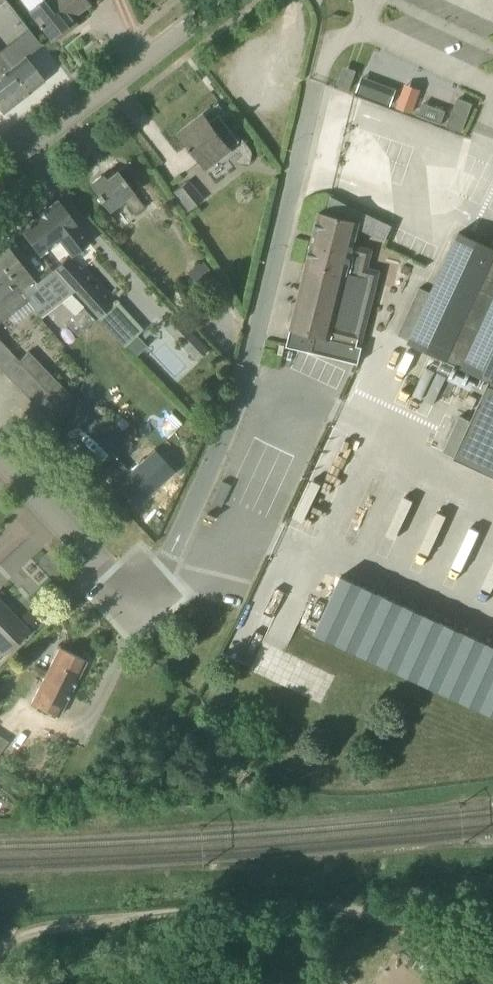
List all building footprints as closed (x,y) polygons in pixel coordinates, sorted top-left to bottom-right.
[(75,17),(92,3),(90,0),(44,0),(31,10),(54,39),(59,35),(61,38),(73,29),(68,22),(75,17)] [(3,113),(43,81),(24,57),(10,68),(0,55),(0,108),(3,113)] [(336,85),(349,90),(355,72),(343,68),(336,85)] [(356,93),(390,106),(396,91),(362,78),(356,93)] [(421,91),(405,86),(397,110),(412,115),(421,91)] [(471,106),(456,101),(446,128),(461,133),(471,106)] [(417,115),(441,124),(445,113),(422,104),(417,115)] [(236,132),(223,118),(220,114),(210,122),(204,114),(181,132),(190,143),(184,149),(193,159),(198,155),(202,160),(205,164),(235,143),(244,154),(237,159),(237,160),(241,162),(251,163),(251,162),(253,153),(252,151),(238,131),(236,132)] [(134,215),(145,206),(117,171),(106,179),(103,175),(90,185),(98,196),(95,199),(105,213),(122,199),(134,215)] [(188,210),(203,196),(187,178),(172,192),(188,210)] [(88,240),(76,225),(57,201),(20,229),(39,253),(58,239),(70,254),(88,240)] [(362,342),(379,271),(350,263),(360,222),(319,212),(290,329),(291,330),(287,345),(308,350),(312,351),(316,336),(331,339),(332,334),(362,342)] [(460,231),(409,341),(413,343),(490,379),(492,380),(492,247),(460,231)] [(55,268),(36,283),(4,242),(0,245),(0,274),(21,300),(24,303),(27,301),(40,318),(75,291),(55,268)] [(67,257),(55,268),(75,291),(99,318),(113,306),(67,257)] [(24,303),(21,300),(0,274),(0,322),(24,303)] [(52,423),(66,409),(58,402),(68,393),(19,342),(10,351),(0,341),(0,369),(52,423)] [(208,353),(199,342),(188,351),(198,362),(208,353)] [(490,379),(455,454),(492,472),(492,380),(490,379)] [(459,415),(444,449),(455,454),(471,421),(459,415)] [(122,462),(110,473),(145,510),(179,475),(158,452),(135,475),(122,462)] [(4,653),(28,630),(0,601),(0,657),(4,653)] [(58,717),(86,661),(60,647),(31,703),(58,717)]
